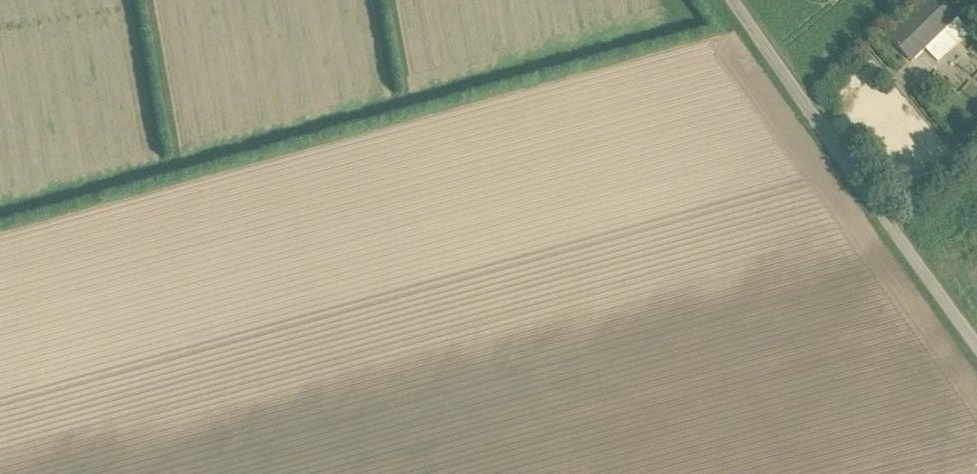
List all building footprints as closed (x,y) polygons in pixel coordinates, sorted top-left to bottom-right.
[(947,28),(958,17),(941,0),(930,0),(890,39),(912,62),(947,28)]
